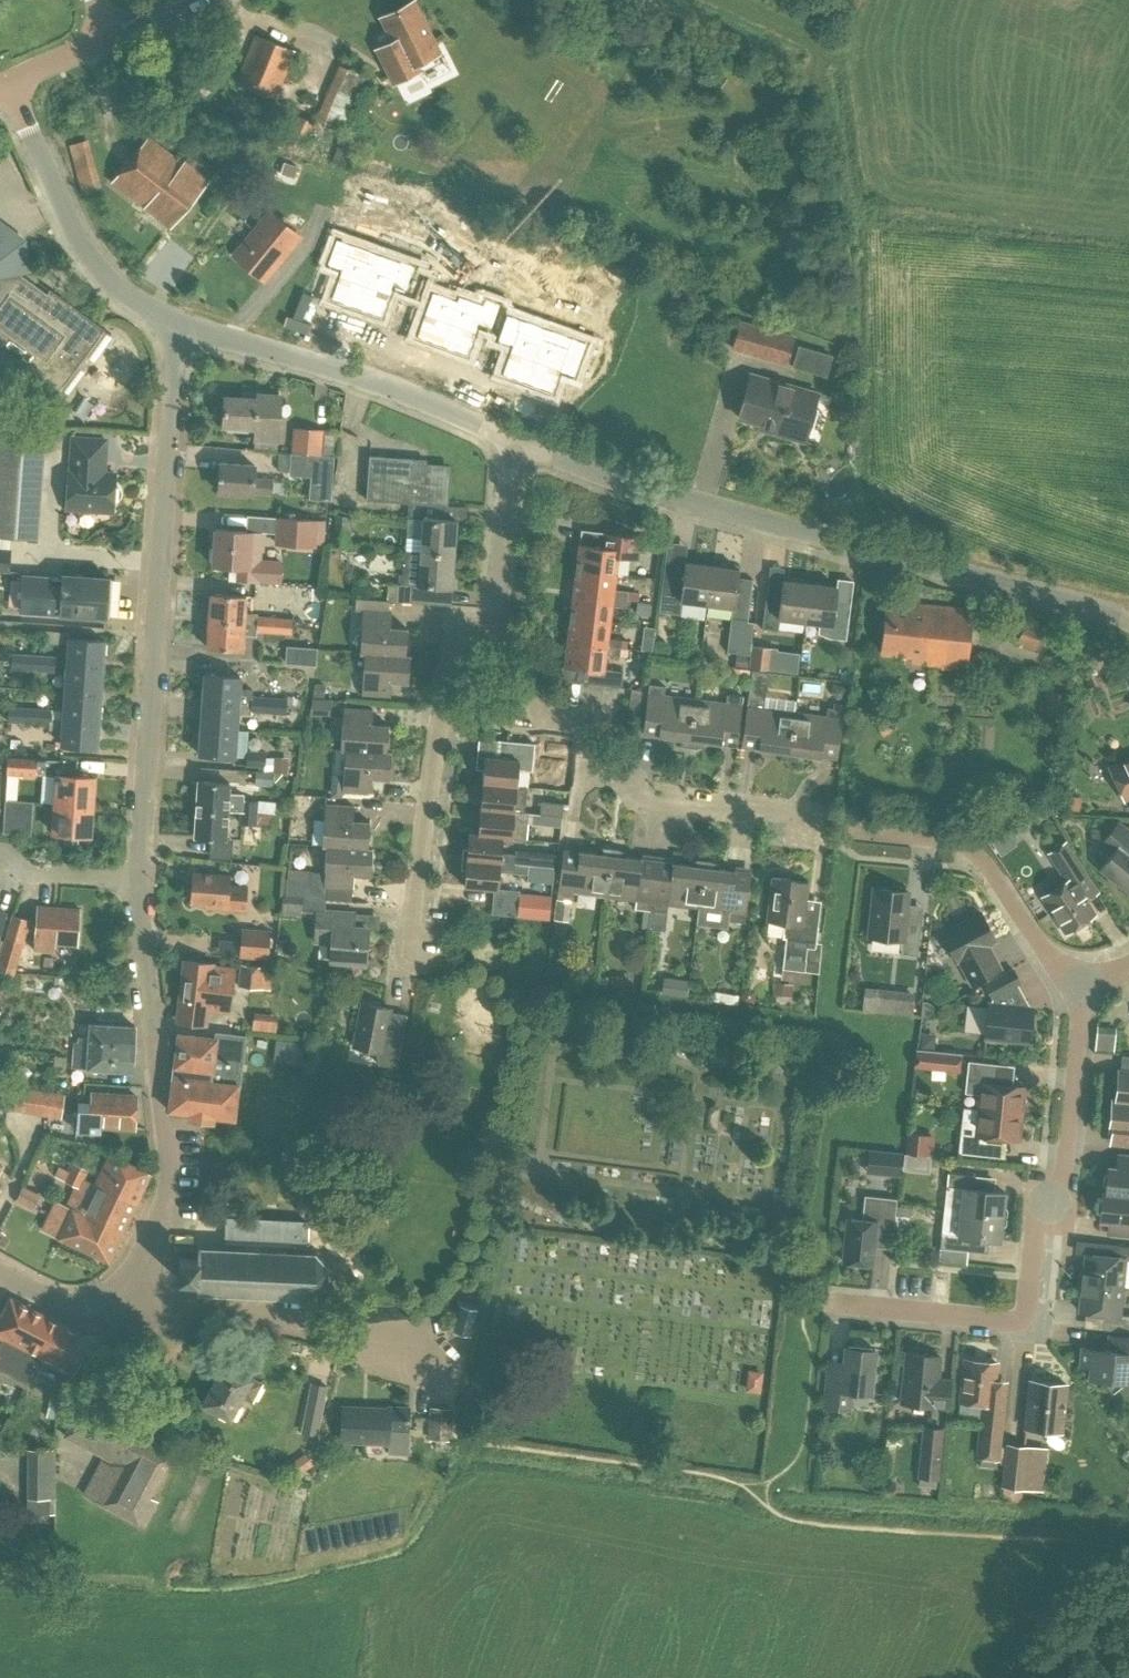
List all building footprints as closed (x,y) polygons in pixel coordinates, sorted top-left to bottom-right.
[(392,86),(424,70),(420,63),(439,54),(413,1),(382,17),(393,39),(374,49),(392,86)] [(276,100),(295,51),(255,35),(234,84),(276,100)] [(344,131),(366,77),(338,65),(315,118),(344,131)] [(204,97),(208,92),(199,84),(195,88),(204,97)] [(210,127),(216,132),(222,122),(208,113),(198,128),(206,133),(210,127)] [(296,150),(309,122),(292,114),(283,138),(281,142),(296,150)] [(177,159),(149,136),(113,182),(170,228),(207,181),(208,182),(218,169),(188,146),(177,159)] [(294,178),(297,167),(284,163),(280,173),(294,178)] [(269,212),(233,254),(264,280),(300,237),(269,212)] [(19,274),(28,273),(23,241),(0,224),(0,354),(1,355),(0,356),(0,362),(59,405),(60,404),(53,398),(103,331),(110,336),(111,334),(49,289),(46,294),(19,274)] [(376,258),(348,249),(332,296),(361,305),(376,258)] [(376,258),(361,305),(390,315),(405,268),(376,258)] [(467,296),(439,286),(423,333),(452,343),(467,296)] [(467,296),(452,343),(480,352),(496,305),(467,296)] [(787,366),(795,335),(740,320),(731,350),(787,366)] [(514,370),(542,380),(558,333),(529,323),(514,370)] [(558,333),(542,380),(571,389),(586,342),(558,333)] [(798,344),(792,366),(826,376),(833,354),(798,344)] [(804,441),(818,393),(751,374),(738,418),(771,427),(770,431),(804,441)] [(277,440),(280,396),(243,393),(243,399),(226,397),(224,425),(256,427),(255,439),(256,439),(254,451),(275,452),(276,440),(277,440)] [(337,456),(341,432),(324,430),(294,428),(292,453),(321,454),(333,456),(337,456)] [(113,512),(114,502),(117,501),(119,499),(121,496),(121,493),(121,490),(120,488),(118,486),(115,484),(116,474),(106,473),(109,438),(70,435),(67,470),(69,470),(66,508),(113,512)] [(44,467),(45,442),(0,439),(0,537),(38,540),(44,467)] [(333,456),(321,454),(292,453),(289,453),(288,475),(309,476),(308,487),(331,488),(332,477),(333,456)] [(408,502),(441,505),(444,472),(426,470),(427,460),(369,456),(366,500),(408,503),(408,502)] [(284,495),(285,481),(273,481),(273,479),(254,477),(255,466),(220,463),(218,492),(253,494),(272,496),(272,494),(284,495)] [(440,519),(441,505),(408,502),(408,503),(407,518),(423,520),(421,552),(454,554),(456,520),(440,519)] [(348,547),(350,516),(335,515),(334,523),(333,546),(348,547)] [(277,533),(276,543),(315,546),(316,543),(317,520),(278,517),(277,533)] [(280,584),(282,563),(258,562),(261,532),(215,529),(213,565),(229,566),(228,580),(280,584)] [(579,544),(576,567),(616,572),(618,558),(631,560),(634,537),(608,534),(606,547),(579,544)] [(12,549),(0,548),(0,572),(10,573),(12,549)] [(454,554),(421,552),(404,550),(401,585),(388,583),(387,601),(387,602),(390,602),(390,601),(412,603),(414,586),(451,589),(454,554)] [(665,565),(659,611),(680,613),(681,601),(706,604),(710,566),(685,563),(685,567),(665,565)] [(710,566),(706,604),(732,607),(727,652),(729,652),(736,653),(734,666),(747,668),(749,655),(754,622),(747,622),(753,580),(738,577),(739,570),(710,566)] [(614,590),(616,572),(576,567),(573,591),(627,598),(628,591),(614,590)] [(63,580),(51,579),(51,576),(22,574),(19,613),(60,616),(60,615),(105,618),(108,578),(63,575),(63,580)] [(768,583),(762,629),(778,631),(779,618),(804,622),(809,583),(783,580),(782,585),(768,583)] [(809,583),(804,622),(819,623),(818,633),(830,634),(829,638),(845,639),(850,596),(836,594),(837,587),(809,583)] [(293,586),(293,598),(321,598),(321,586),(293,586)] [(644,591),(645,613),(659,612),(658,590),(644,591)] [(626,608),(627,598),(573,591),(570,616),(610,621),(612,606),(626,608)] [(210,620),(257,624),(258,615),(258,614),(244,613),(245,596),(212,593),(210,620)] [(387,602),(387,601),(356,599),(355,611),(363,612),(360,653),(364,654),(406,656),(410,655),(406,655),(407,629),(390,627),(392,613),(389,613),(390,602),(387,602)] [(418,614),(445,614),(445,604),(418,604),(418,614)] [(972,611),(916,605),(916,609),(886,606),(881,655),(911,658),(911,661),(967,667),(972,611)] [(292,625),(293,618),(258,615),(257,624),(292,626),(292,625)] [(608,638),(610,621),(570,616),(567,640),(621,647),(622,640),(608,638)] [(210,620),(208,648),(241,650),(242,635),(256,636),(257,632),(291,635),(292,626),(257,624),(210,620)] [(1042,654),(1051,630),(1025,620),(1016,643),(1042,654)] [(653,651),(655,627),(644,625),(641,649),(653,651)] [(102,663),(103,640),(70,638),(71,632),(45,630),(43,642),(69,644),(68,661),(102,663)] [(620,656),(621,647),(567,640),(564,666),(583,669),(582,682),(621,687),(623,671),(604,669),(606,655),(620,656)] [(298,664),(300,646),(286,645),(284,663),(298,664)] [(749,667),(768,670),(771,647),(751,645),(749,667)] [(54,673),(55,657),(13,653),(12,669),(54,673)] [(410,655),(406,656),(364,654),(361,695),(390,697),(392,682),(408,683),(410,655)] [(100,691),(102,663),(68,661),(66,689),(100,691)] [(734,666),(733,676),(746,677),(747,668),(734,666)] [(744,726),(741,747),(758,749),(776,751),(781,752),(781,758),(789,759),(795,712),(764,707),(765,699),(768,700),(770,693),(766,692),(769,672),(752,669),(744,726)] [(286,707),(287,699),(252,696),(252,689),(239,688),(239,676),(206,674),(204,701),(286,707)] [(645,713),(642,734),(659,736),(675,738),(681,739),(680,745),(692,747),(698,699),(664,694),(665,686),(657,685),(649,684),(645,713)] [(98,721),(100,691),(66,689),(64,718),(98,721)] [(698,699),(692,747),(697,748),(698,741),(704,742),(720,744),(720,745),(737,747),(739,725),(743,696),(727,694),(726,702),(698,699)] [(286,715),(286,707),(204,701),(202,728),(236,730),(237,714),(251,715),(251,712),(286,715)] [(8,706),(8,714),(51,718),(51,717),(51,709),(9,706),(8,706)] [(391,754),(391,752),(387,751),(389,725),(372,724),(373,710),(344,707),(341,749),(345,750),(345,752),(391,754)] [(795,712),(789,759),(798,761),(799,754),(820,757),(820,758),(837,760),(840,739),(839,739),(843,709),(828,707),(826,716),(795,712)] [(7,721),(7,722),(49,726),(48,730),(63,732),(62,745),(96,748),(98,721),(64,718),(51,717),(51,718),(8,714),(8,715),(7,721)] [(893,735),(910,723),(904,715),(887,727),(893,735)] [(234,757),(236,730),(202,728),(200,755),(234,757)] [(20,739),(11,739),(10,747),(20,748),(20,739)] [(485,756),(482,783),(517,786),(517,785),(518,770),(532,771),(535,744),(506,741),(504,758),(485,756)] [(248,750),(247,766),(264,767),(265,756),(266,751),(248,750)] [(389,780),(391,754),(345,752),(342,791),(372,793),(373,778),(389,780)] [(8,756),(6,773),(36,776),(36,774),(37,758),(8,756)] [(288,756),(287,776),(297,776),(298,757),(288,756)] [(63,761),(37,758),(36,774),(57,775),(55,804),(92,807),(94,777),(62,775),(63,761)] [(1128,798),(1128,758),(1109,767),(1125,800),(1128,798)] [(255,782),(255,784),(273,785),(274,772),(274,770),(258,769),(256,769),(255,782)] [(271,812),(271,804),(258,803),(258,801),(244,800),(244,794),(229,793),(229,783),(198,781),(196,809),(228,811),(240,812),(257,813),(258,811),(271,812)] [(482,783),(480,809),(524,813),(524,811),(527,786),(517,785),(517,786),(482,783)] [(1075,811),(1076,796),(1069,795),(1067,810),(1075,811)] [(18,830),(20,801),(5,800),(3,829),(18,830)] [(562,816),(563,803),(541,800),(540,814),(562,816)] [(90,836),(92,807),(55,804),(53,833),(66,834),(77,835),(90,836)] [(372,850),(372,848),(368,848),(370,821),(353,820),(354,806),(325,804),(322,846),(327,847),(326,847),(372,850)] [(226,838),(228,811),(196,809),(195,837),(210,838),(209,858),(232,860),(233,839),(226,838)] [(478,833),(477,835),(503,837),(511,838),(526,840),(527,823),(528,813),(529,812),(524,811),(524,813),(480,809),(478,833)] [(257,824),(257,813),(240,812),(239,823),(257,824)] [(1118,823),(1102,843),(1113,851),(1100,869),(1128,891),(1128,831),(1118,823)] [(469,833),(467,859),(514,864),(515,863),(515,854),(502,853),(503,837),(477,835),(478,833),(469,833)] [(77,846),(77,835),(66,834),(65,845),(77,846)] [(1066,933),(1094,915),(1086,902),(1100,892),(1066,840),(1046,853),(1065,882),(1042,896),(1066,933)] [(372,850),(326,847),(325,872),(312,871),(312,870),(288,868),(286,894),(286,896),(303,898),(326,900),(327,888),(353,890),(354,875),(370,876),(372,850)] [(556,899),(553,920),(568,922),(571,901),(573,901),(574,893),(606,897),(612,849),(602,847),(602,854),(596,853),(579,851),(563,849),(561,870),(557,899),(556,899)] [(612,849),(606,897),(636,901),(635,909),(643,910),(641,927),(648,928),(656,860),(641,859),(625,857),(619,856),(620,850),(612,849)] [(554,868),(556,854),(529,851),(528,864),(529,864),(529,866),(554,868)] [(467,859),(464,885),(498,889),(500,872),(528,875),(529,866),(529,864),(528,864),(515,863),(514,864),(467,859)] [(699,908),(705,861),(690,859),(689,865),(656,860),(648,928),(661,930),(663,912),(666,913),(668,904),(699,908)] [(699,908),(697,924),(727,927),(728,921),(744,923),(748,894),(751,873),(735,871),(718,868),(712,868),(713,861),(705,860),(705,861),(699,908)] [(245,910),(247,887),(229,885),(230,875),(193,872),(191,903),(207,905),(206,907),(245,910)] [(808,882),(772,878),(767,922),(784,924),(782,938),(785,939),(782,967),(781,979),(804,982),(805,971),(818,973),(822,941),(816,940),(821,901),(806,899),(808,882)] [(917,955),(923,906),(907,904),(908,891),(874,888),(868,937),(902,941),(900,953),(917,955)] [(549,920),(551,896),(519,893),(517,917),(549,920)] [(302,911),(303,898),(286,896),(286,894),(283,894),(282,915),(301,916),(302,911)] [(325,911),(326,900),(303,898),(302,911),(317,912),(315,941),(332,942),(330,960),(365,963),(367,928),(353,927),(353,913),(325,911)] [(77,946),(80,909),(37,906),(34,950),(55,952),(55,944),(77,946)] [(15,975),(16,969),(31,920),(11,914),(0,953),(0,971),(15,975)] [(1003,969),(989,942),(995,939),(982,914),(942,935),(956,960),(971,987),(1003,969)] [(268,960),(270,930),(242,928),(240,941),(219,939),(218,954),(239,956),(239,957),(268,960)] [(230,1014),(236,967),(185,961),(178,1021),(205,1024),(207,1011),(230,1014)] [(272,990),(275,969),(264,968),(264,967),(241,964),(238,986),(272,990)] [(993,998),(1020,983),(1012,968),(985,983),(993,998)] [(7,990),(19,991),(20,976),(9,975),(7,990)] [(664,976),(661,993),(686,996),(688,980),(664,976)] [(724,1001),(738,1003),(739,990),(725,988),(724,1001)] [(922,1000),(921,1016),(922,1017),(936,1009),(933,1004),(928,1000),(922,1000)] [(1035,1039),(1039,1007),(992,1001),(986,1033),(1035,1039)] [(396,1067),(407,1015),(390,1011),(390,1009),(363,1003),(354,1047),(376,1051),(378,1064),(396,1067)] [(262,1031),(264,1015),(252,1013),(250,1030),(262,1031)] [(132,1072),(135,1026),(90,1023),(89,1037),(78,1036),(77,1042),(73,1042),(72,1068),(87,1068),(87,1069),(132,1072)] [(1114,1052),(1116,1027),(1097,1025),(1094,1050),(1114,1052)] [(176,1031),(172,1071),(241,1079),(246,1035),(215,1031),(214,1036),(176,1031)] [(276,1040),(274,1060),(301,1063),(303,1043),(276,1040)] [(959,1072),(961,1052),(916,1048),(914,1068),(959,1072)] [(1022,1114),(1024,1087),(992,1084),(994,1064),(968,1061),(965,1093),(980,1096),(979,1109),(1022,1114)] [(172,1071),(167,1111),(187,1114),(187,1120),(215,1123),(215,1118),(236,1120),(241,1079),(172,1071)] [(1118,1071),(1115,1100),(1112,1100),(1112,1101),(1115,1101),(1128,1103),(1128,1072),(1118,1071)] [(18,1112),(22,1087),(12,1085),(7,1110),(18,1112)] [(32,1114),(37,1089),(22,1087),(18,1112),(32,1114)] [(46,1116),(50,1091),(37,1089),(32,1114),(46,1116)] [(61,1118),(65,1094),(50,1091),(46,1116),(61,1118)] [(78,1100),(76,1132),(101,1134),(101,1126),(135,1128),(137,1096),(92,1094),(91,1101),(78,1100)] [(1115,1101),(1112,1101),(1109,1130),(1107,1143),(1128,1145),(1128,1103),(1115,1101)] [(1019,1140),(1022,1114),(979,1109),(978,1123),(961,1122),(958,1153),(985,1156),(987,1137),(1019,1140)] [(933,1156),(935,1134),(908,1132),(906,1153),(933,1156)] [(135,1206),(150,1174),(109,1155),(94,1186),(135,1206)] [(1121,1155),(1120,1168),(1108,1167),(1107,1173),(1105,1175),(1104,1182),(1106,1184),(1105,1193),(1128,1196),(1128,1156),(1121,1155)] [(84,1181),(89,1170),(73,1162),(69,1170),(59,1165),(57,1169),(84,1181)] [(960,1213),(1006,1217),(1007,1209),(1003,1204),(1005,1192),(994,1191),(996,1178),(976,1176),(977,1165),(949,1163),(948,1173),(946,1187),(945,1197),(962,1198),(960,1213)] [(80,1189),(84,1181),(57,1169),(54,1175),(65,1180),(64,1181),(80,1189)] [(33,1209),(40,1195),(22,1186),(15,1201),(33,1209)] [(82,1213),(80,1216),(122,1235),(135,1206),(94,1186),(82,1213)] [(1105,1193),(1102,1192),(1102,1198),(1099,1201),(1098,1208),(1100,1210),(1099,1220),(1111,1221),(1110,1234),(1128,1236),(1128,1196),(1105,1193)] [(894,1229),(896,1205),(897,1199),(864,1195),(862,1220),(848,1218),(843,1261),(856,1263),(857,1265),(865,1265),(867,1264),(872,1265),(874,1247),(892,1249),(894,1229)] [(54,1199),(40,1229),(58,1238),(109,1262),(122,1235),(80,1216),(82,1213),(72,1208),(54,1199)] [(908,1230),(911,1206),(896,1205),(894,1229),(908,1230)] [(1005,1224),(1006,1217),(960,1213),(959,1227),(942,1225),(940,1247),(967,1250),(969,1238),(1000,1241),(1001,1228),(1005,1224)] [(1080,1283),(1122,1287),(1125,1260),(1128,1260),(1128,1246),(1117,1245),(1117,1244),(1100,1243),(1099,1255),(1085,1254),(1083,1270),(1081,1270),(1080,1283)] [(327,1266),(315,1253),(197,1247),(197,1259),(179,1258),(178,1280),(196,1281),(196,1292),(313,1298),(326,1286),(327,1266)] [(1122,1287),(1080,1283),(1078,1294),(1081,1295),(1079,1311),(1085,1312),(1084,1327),(1128,1332),(1128,1315),(1120,1314),(1122,1287)] [(58,1322),(10,1298),(0,1317),(0,1345),(3,1339),(40,1358),(58,1322)] [(471,1336),(478,1309),(460,1305),(453,1332),(471,1336)] [(74,1373),(91,1339),(58,1322),(40,1358),(62,1369),(51,1391),(52,1392),(46,1417),(54,1418),(63,1397),(65,1398),(75,1376),(73,1375),(74,1373)] [(1109,1334),(1107,1349),(1082,1347),(1080,1365),(1091,1366),(1090,1377),(1100,1378),(1112,1393),(1127,1381),(1128,1381),(1128,1336),(1109,1334)] [(108,1390),(125,1357),(91,1339),(74,1373),(108,1390)] [(871,1393),(873,1370),(875,1349),(845,1346),(842,1374),(827,1372),(824,1407),(849,1409),(851,1391),(871,1393)] [(948,1408),(951,1377),(938,1376),(940,1356),(906,1353),(901,1403),(948,1408)] [(1000,1460),(1008,1380),(995,1379),(997,1362),(965,1359),(960,1402),(981,1404),(975,1458),(1000,1460)] [(253,1378),(237,1370),(224,1363),(202,1404),(231,1419),(243,1397),(252,1402),(263,1382),(253,1377),(253,1378)] [(749,1371),(746,1392),(761,1394),(764,1373),(749,1371)] [(1062,1431),(1066,1384),(1030,1380),(1025,1427),(1062,1431)] [(317,1435),(327,1385),(311,1382),(301,1431),(317,1435)] [(144,1526),(157,1501),(151,1497),(174,1453),(105,1416),(107,1413),(84,1401),(65,1436),(104,1457),(84,1494),(144,1526)] [(410,1431),(411,1406),(387,1405),(387,1409),(342,1407),(341,1441),(389,1443),(388,1453),(409,1454),(410,1431)] [(429,1427),(428,1439),(436,1440),(450,1441),(451,1441),(451,1440),(454,1408),(451,1408),(430,1407),(429,1420),(429,1427)] [(939,1479),(944,1428),(922,1425),(917,1477),(919,1477),(918,1486),(936,1487),(937,1479),(939,1479)] [(1023,1488),(1028,1445),(1006,1443),(1002,1486),(1003,1486),(1002,1498),(1021,1500),(1022,1488),(1023,1488)] [(56,1514),(56,1448),(28,1448),(27,1513),(39,1513),(39,1534),(54,1534),(54,1514),(56,1514)] [(292,1479),(314,1464),(306,1452),(284,1468),(292,1479)]
